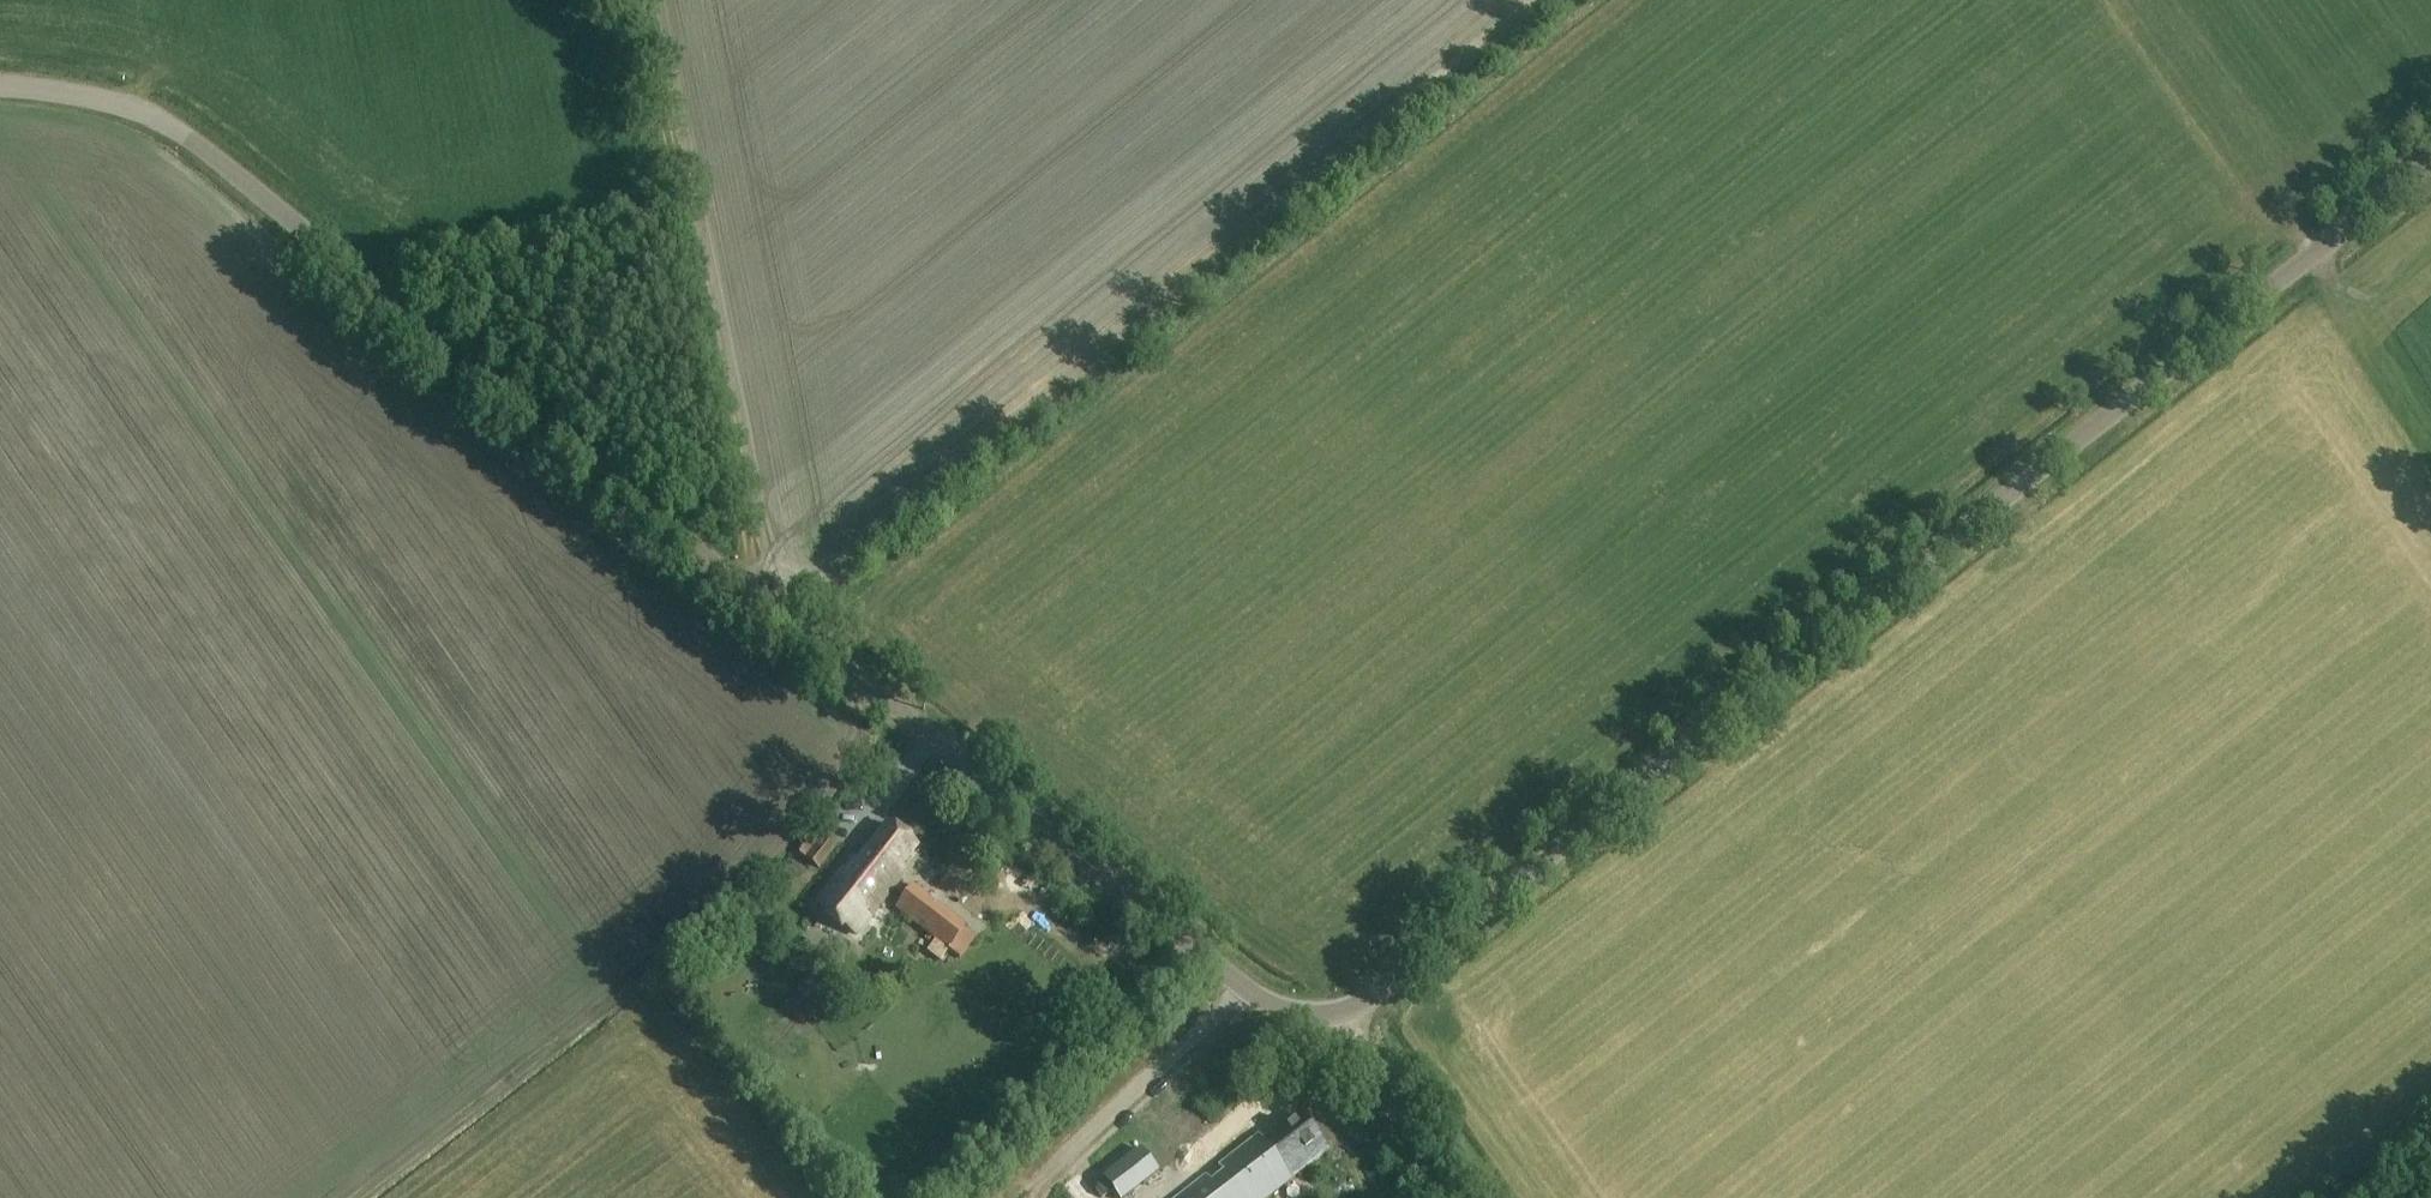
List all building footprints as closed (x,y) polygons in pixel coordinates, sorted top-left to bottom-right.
[(893,875),(914,849),(885,826),(854,865),(848,861),(812,906),(852,938),(899,880),(893,875)] [(827,836),(808,860),(819,869),(838,845),(827,836)] [(949,952),(969,927),(915,884),(895,909),(949,952)] [(1327,1149),(1298,1112),(1264,1139),(1258,1131),(1214,1164),(1221,1173),(1208,1183),(1202,1175),(1171,1197),(1263,1197),(1327,1149)]
